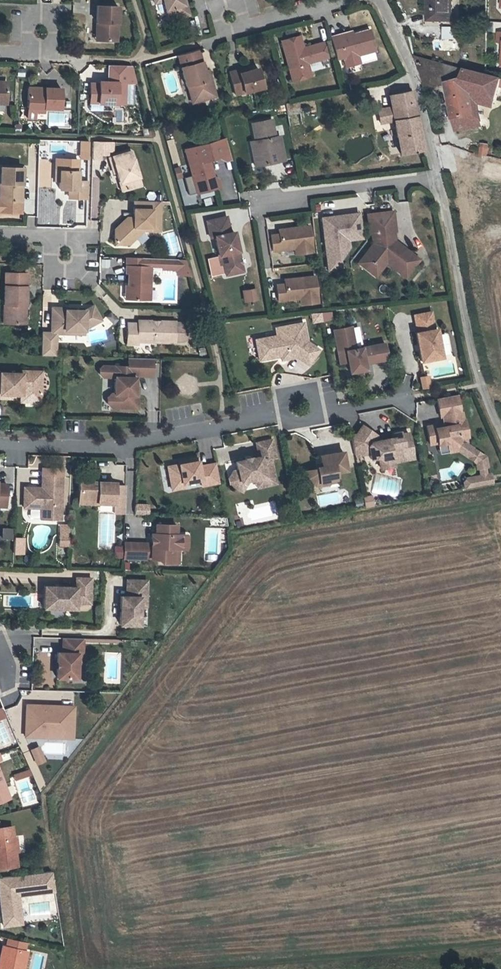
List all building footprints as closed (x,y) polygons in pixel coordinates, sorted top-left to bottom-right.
[(174,18),(188,15),(185,3),(183,3),(182,0),(161,0),(164,9),(171,7),(174,18)] [(259,0),(255,0),(247,1),(249,14),(261,13),(259,0)] [(452,0),(428,0),(428,21),(452,21),(452,0)] [(97,5),(97,22),(100,23),(99,40),(117,40),(117,35),(118,6),(107,5),(97,5)] [(167,20),(174,18),(171,7),(164,9),(167,20)] [(443,39),(459,39),(459,28),(443,28),(443,39)] [(370,30),(354,34),(340,38),(339,35),(330,38),(336,59),(343,58),(343,60),(376,51),(370,30)] [(303,48),(302,44),(300,37),(282,41),(289,69),(293,82),(312,77),(309,67),(308,67),(307,64),(329,59),(324,42),(307,47),(303,48)] [(198,50),(177,55),(180,67),(201,61),(198,50)] [(478,126),(472,93),(496,100),(500,86),(500,79),(414,56),(424,82),(426,88),(448,83),(458,130),(478,126)] [(191,85),(196,101),(215,96),(209,74),(205,75),(204,70),(201,61),(180,67),(186,86),(191,85)] [(127,65),(110,65),(109,82),(105,81),(105,85),(99,85),(99,83),(90,82),(89,97),(98,98),(97,102),(124,104),(125,83),(133,83),(137,83),(132,66),(127,65)] [(258,69),(246,72),(239,74),(238,71),(229,73),(235,95),(263,88),(258,69)] [(8,103),(8,83),(0,83),(0,103),(8,103)] [(190,103),(196,101),(191,85),(186,86),(190,103)] [(62,108),(62,87),(29,87),(28,107),(62,108)] [(389,95),(391,107),(413,102),(411,91),(389,95)] [(373,110),(370,95),(359,97),(362,113),(373,110)] [(285,104),(286,110),(314,105),(312,98),(289,103),(285,104)] [(413,102),(391,107),(394,121),(400,154),(424,149),(413,102)] [(394,121),(391,107),(377,110),(380,124),(394,121)] [(258,154),(252,155),(255,167),(285,161),(280,136),(275,137),(272,119),(252,123),(255,140),(258,154)] [(225,139),(185,150),(197,193),(207,190),(206,186),(207,184),(214,182),(212,176),(208,160),(211,154),(216,158),(217,157),(217,155),(229,152),(225,139)] [(250,141),(252,155),(258,154),(255,140),(250,141)] [(93,142),(92,159),(100,160),(100,155),(107,156),(108,152),(113,153),(113,142),(93,142)] [(487,156),(489,145),(481,144),(480,155),(487,156)] [(115,167),(118,175),(123,193),(134,189),(132,181),(139,179),(131,152),(109,158),(112,168),(115,167)] [(22,184),(22,168),(0,167),(0,172),(0,201),(18,201),(18,184),(22,184)] [(77,171),(59,170),(59,181),(59,189),(67,189),(68,189),(71,192),(70,199),(86,199),(87,181),(77,180),(77,171)] [(219,180),(212,176),(214,182),(207,184),(206,186),(207,190),(221,187),(219,180)] [(141,187),(139,179),(132,181),(134,189),(141,187)] [(129,221),(127,217),(114,230),(114,244),(129,244),(144,231),(159,231),(160,201),(133,201),(133,209),(133,217),(133,221),(129,221)] [(369,264),(378,271),(386,261),(405,275),(418,258),(398,243),(396,246),(393,243),(395,240),(394,240),(393,231),(395,231),(392,212),(366,216),(369,234),(371,234),(372,243),(364,254),(370,259),(371,262),(369,264)] [(358,214),(321,218),(326,260),(339,258),(340,258),(348,248),(347,240),(361,238),(358,214)] [(223,263),(223,265),(225,275),(243,271),(238,250),(236,251),(234,244),(237,244),(234,231),(230,232),(227,216),(206,221),(210,237),(214,236),(218,256),(223,255),(225,263),(223,263)] [(270,235),(272,251),(282,250),(281,245),(294,243),(294,248),(295,254),(312,252),(309,226),(278,230),(279,234),(270,235)] [(375,275),(378,271),(369,264),(371,262),(370,259),(364,254),(358,262),(375,275)] [(219,266),(223,265),(223,263),(225,263),(223,255),(218,256),(217,256),(219,266)] [(127,286),(127,301),(149,301),(149,266),(143,266),(143,258),(125,257),(125,266),(125,274),(128,275),(127,286)] [(149,258),(149,266),(161,267),(161,259),(149,258)] [(339,258),(326,260),(327,270),(340,268),(339,258)] [(100,267),(109,268),(109,260),(101,259),(100,267)] [(188,270),(185,260),(161,259),(161,267),(161,269),(176,270),(188,270)] [(276,285),(278,300),(287,299),(287,294),(299,293),(300,298),(300,304),(318,303),(315,276),(284,279),(285,284),(276,285)] [(21,306),(25,306),(25,287),(3,286),(2,324),(20,325),(21,306)] [(243,291),(244,301),(257,299),(255,289),(243,291)] [(40,356),(54,357),(54,334),(63,335),(63,334),(83,334),(83,330),(99,321),(91,307),(83,311),(79,314),(72,314),(72,311),(64,311),(64,309),(50,309),(50,334),(40,334),(40,356)] [(329,312),(311,314),(312,322),(321,320),(330,319),(329,312)] [(414,317),(415,325),(432,322),(431,314),(414,317)] [(175,322),(159,321),(159,323),(153,323),(153,321),(137,321),(137,324),(127,324),(126,345),(138,345),(137,342),(175,343),(175,341),(186,342),(186,322),(175,322)] [(420,363),(441,359),(435,331),(434,331),(432,322),(415,325),(416,334),(415,334),(420,363)] [(308,367),(319,351),(307,343),(303,324),(279,329),(280,336),(277,337),(266,339),(267,345),(256,347),(259,361),(280,358),(286,356),(287,360),(296,358),(308,367)] [(333,331),(337,354),(345,353),(347,363),(349,374),(365,371),(364,365),(387,361),(384,345),(355,350),(351,328),(333,331)] [(255,341),(256,347),(267,345),(266,339),(255,341)] [(345,353),(337,354),(339,365),(347,363),(345,353)] [(129,368),(112,368),(112,379),(114,379),(114,395),(111,395),(107,399),(107,405),(110,409),(118,409),(137,410),(137,396),(134,396),(135,389),(135,377),(152,378),(153,361),(128,360),(128,365),(129,365),(129,368)] [(102,378),(112,379),(112,368),(102,367),(99,370),(99,375),(102,378)] [(22,391),(27,391),(27,392),(41,392),(42,374),(31,374),(31,371),(22,371),(22,373),(0,372),(0,384),(0,395),(22,395),(22,392),(22,391)] [(419,379),(421,390),(429,389),(427,378),(419,379)] [(435,400),(439,418),(444,417),(446,427),(435,429),(435,426),(425,428),(428,446),(436,444),(436,446),(445,445),(446,454),(457,452),(474,464),(476,470),(485,468),(484,458),(464,444),(459,445),(458,440),(467,439),(464,421),(462,422),(461,414),(460,414),(456,396),(435,400)] [(355,435),(350,436),(354,458),(368,456),(369,461),(378,459),(381,462),(390,460),(391,464),(392,463),(402,461),(401,457),(411,455),(407,434),(400,436),(400,434),(391,436),(392,439),(376,442),(372,440),(375,436),(361,427),(355,435)] [(258,457),(250,459),(250,462),(245,463),(245,460),(235,462),(237,471),(232,471),(227,479),(229,484),(236,489),(240,483),(248,481),(254,479),(254,482),(264,480),(266,486),(275,484),(270,459),(275,458),(271,440),(255,444),(258,457)] [(445,445),(436,446),(438,455),(446,454),(445,445)] [(319,457),(320,465),(320,467),(315,468),(315,470),(303,472),(305,480),(314,486),(318,486),(318,487),(327,485),(327,484),(326,479),(335,477),(335,473),(346,471),(342,453),(319,457)] [(178,465),(167,467),(170,483),(181,481),(182,484),(200,481),(201,486),(219,483),(215,464),(198,467),(196,458),(187,460),(187,463),(178,465)] [(381,462),(378,459),(380,470),(393,468),(392,463),(391,464),(390,460),(381,462)] [(483,476),(487,476),(485,468),(476,470),(477,477),(465,480),(462,483),(464,490),(485,486),(483,476)] [(62,477),(43,477),(43,488),(41,488),(24,487),(24,507),(41,508),(44,508),(44,519),(60,519),(62,477)] [(335,477),(326,479),(327,484),(327,485),(328,488),(337,486),(336,482),(335,477)] [(264,480),(254,482),(256,488),(266,486),(264,480)] [(115,483),(79,481),(78,499),(97,500),(97,503),(114,504),(115,486),(115,483)] [(181,481),(170,483),(171,490),(183,488),(182,484),(181,481)] [(240,483),(236,489),(241,492),(248,481),(240,483)] [(125,486),(115,486),(114,504),(114,512),(124,512),(125,486)] [(372,494),(362,497),(365,508),(375,505),(372,494)] [(354,501),(356,510),(364,508),(362,500),(354,501)] [(148,505),(134,505),(134,515),(147,515),(148,505)] [(151,544),(129,543),(129,558),(160,559),(160,563),(171,563),(172,548),(177,549),(179,549),(180,535),(175,535),(175,525),(155,525),(155,534),(151,534),(151,544)] [(2,527),(1,538),(12,540),(13,529),(2,527)] [(68,535),(60,534),(59,545),(68,545),(68,535)] [(14,555),(25,555),(25,537),(14,537),(14,555)] [(114,545),(114,558),(122,559),(122,545),(114,545)] [(43,607),(75,609),(75,603),(90,603),(91,578),(76,577),(75,587),(44,586),(43,607)] [(120,596),(119,624),(138,625),(139,606),(140,597),(146,598),(146,581),(126,580),(126,596),(120,596)] [(56,677),(76,678),(76,662),(77,653),(82,653),(82,638),(62,637),(62,652),(57,652),(56,677)] [(44,650),(44,638),(33,638),(33,650),(44,650)] [(34,736),(34,729),(61,730),(61,735),(72,735),(73,709),(25,706),(24,735),(34,736)] [(34,729),(34,736),(72,737),(72,735),(61,735),(61,730),(34,729)] [(37,745),(30,748),(33,755),(37,753),(40,760),(43,759),(37,745)] [(9,797),(0,774),(0,801),(9,797)] [(15,851),(13,837),(11,826),(0,828),(0,867),(17,865),(15,851)] [(52,871),(0,877),(0,900),(3,925),(21,923),(18,895),(55,890),(52,871)] [(3,946),(0,959),(0,968),(23,968),(27,951),(24,950),(26,941),(8,937),(6,947),(3,946)] [(46,952),(34,951),(32,968),(44,968),(46,952)]
